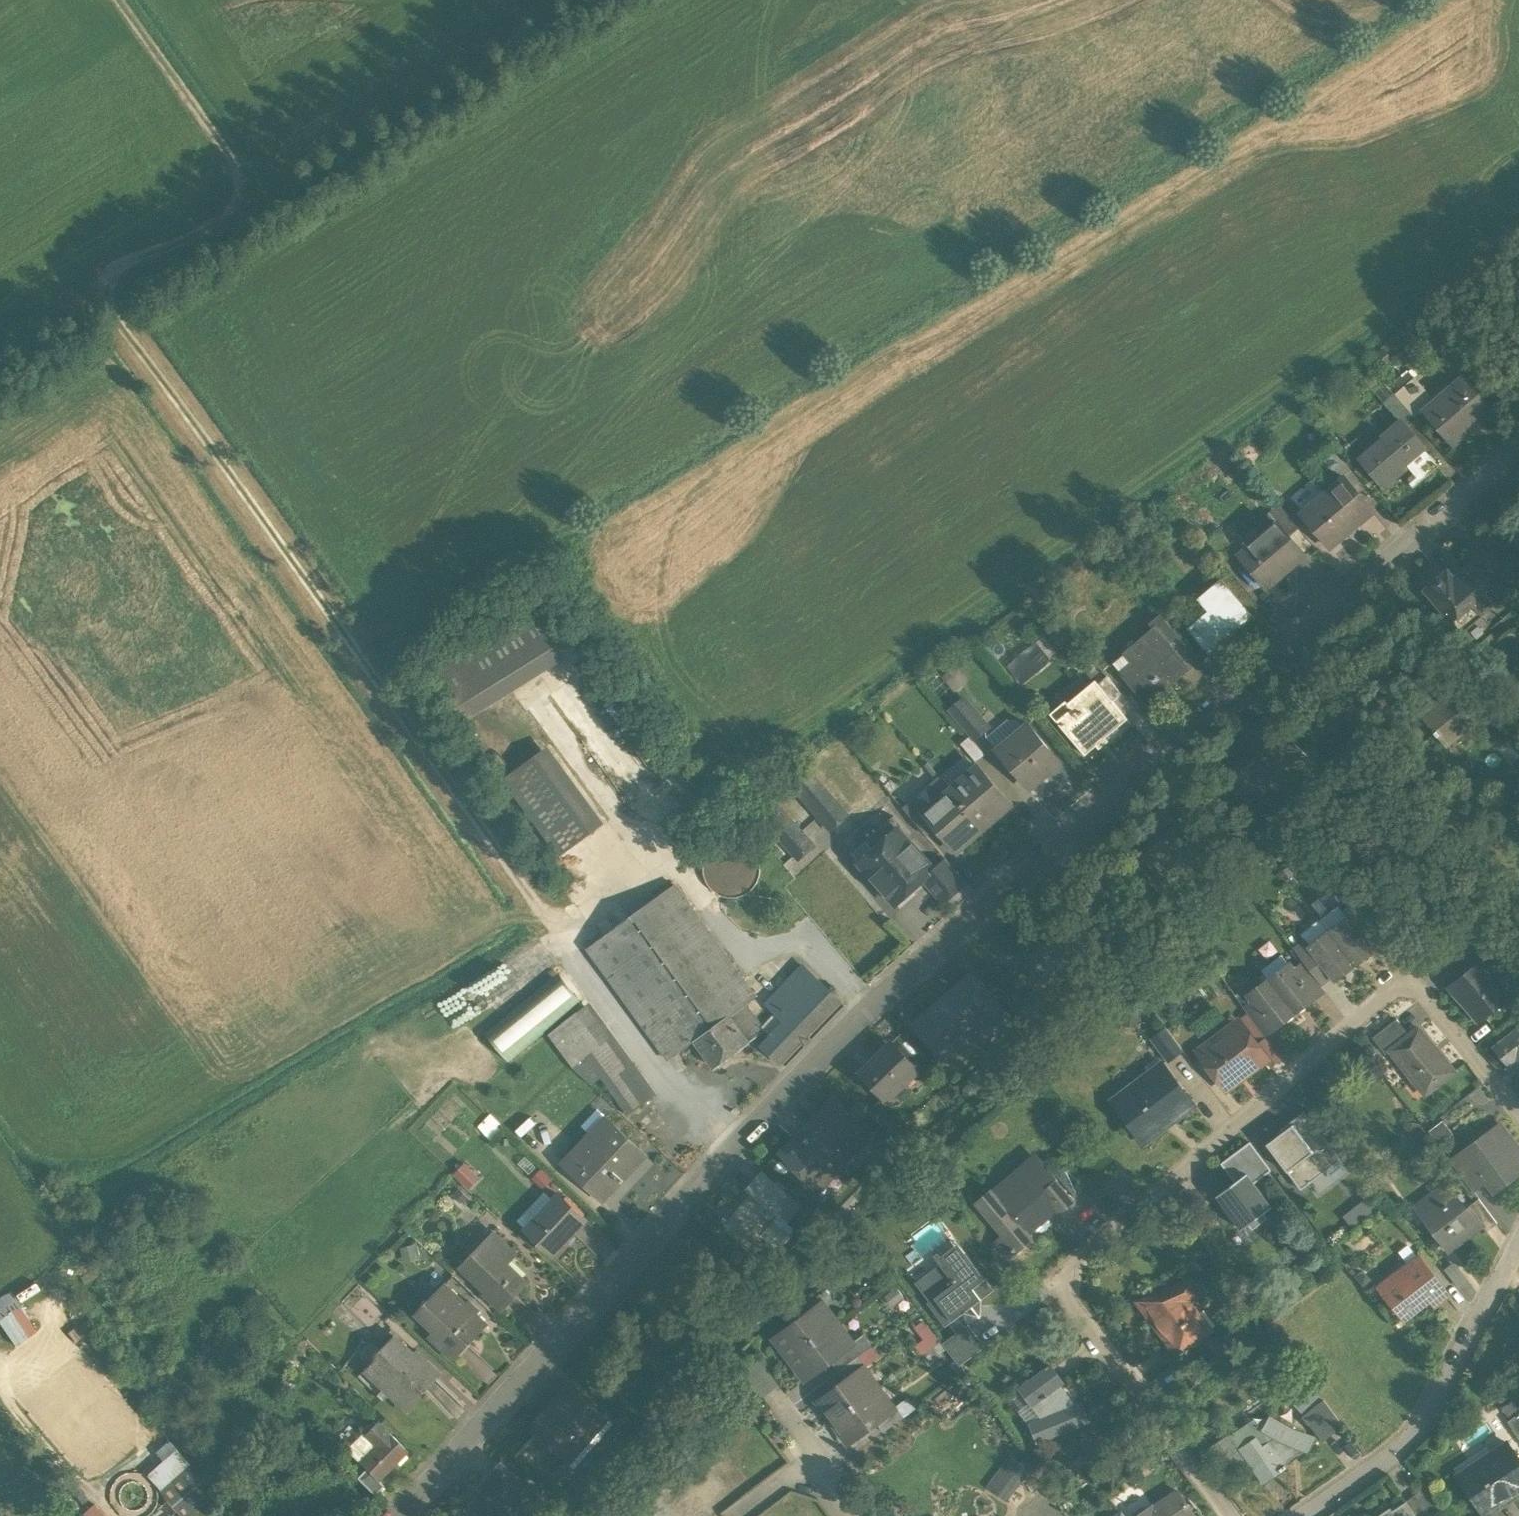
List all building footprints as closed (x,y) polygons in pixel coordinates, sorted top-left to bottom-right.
[(1461,374),(1445,388),(1447,391),(1435,401),(1424,411),(1454,446),(1492,413),(1494,414),(1495,413),(1461,374)] [(1435,401),(1414,378),(1394,395),(1415,419),(1424,411),(1435,401)] [(1394,395),(1384,404),(1399,421),(1400,420),(1406,427),(1415,419),(1394,395)] [(1399,421),(1381,436),(1383,439),(1360,458),(1384,488),(1402,473),(1400,470),(1409,463),(1425,449),(1406,427),(1400,420),(1399,421)] [(1425,449),(1409,463),(1415,471),(1416,471),(1420,477),(1430,469),(1437,463),(1425,449)] [(1371,510),(1344,478),(1301,514),(1330,548),(1347,534),(1345,532),(1371,510)] [(1277,523),(1239,555),(1267,588),(1305,556),(1277,523)] [(1486,553),(1479,552),(1474,557),(1473,563),(1464,571),(1466,574),(1457,582),(1449,572),(1426,590),(1452,620),(1472,603),(1480,612),(1511,587),(1491,563),(1491,558),(1486,553)] [(1221,580),(1199,599),(1209,611),(1189,628),(1210,653),(1252,617),(1221,580)] [(535,607),(433,670),(456,708),(465,721),(566,658),(557,645),(558,644),(535,607)] [(1179,635),(1161,615),(1151,623),(1155,628),(1156,627),(1170,643),(1179,635)] [(1155,628),(1113,663),(1148,705),(1178,680),(1172,674),(1186,662),(1170,643),(1156,627),(1155,628)] [(956,690),(971,679),(960,664),(944,675),(956,690)] [(1122,693),(1107,676),(1099,684),(1113,701),(1122,693)] [(1099,684),(1096,680),(1067,704),(1071,708),(1057,720),(1086,754),(1128,718),(1113,701),(1099,684)] [(1462,680),(1422,713),(1447,744),(1487,711),(1462,680)] [(988,726),(965,699),(950,712),(970,736),(973,739),(988,726)] [(1019,720),(1008,720),(998,727),(1009,739),(1024,726),(1019,720)] [(1009,739),(997,749),(1009,764),(1013,761),(1034,785),(1061,762),(1028,723),(1024,726),(1009,739)] [(973,739),(970,736),(961,744),(976,762),(985,754),(973,739)] [(548,745),(535,755),(503,779),(559,856),(592,832),(605,823),(548,745)] [(990,780),(978,765),(951,789),(984,827),(1009,806),(988,782),(990,780)] [(847,814),(810,772),(794,787),(831,829),(847,814)] [(1076,773),(1071,786),(1084,792),(1090,778),(1076,773)] [(949,790),(938,778),(929,786),(940,798),(949,790)] [(929,786),(903,808),(927,835),(927,834),(936,826),(924,812),(940,798),(929,786)] [(984,827),(951,789),(949,790),(940,798),(924,812),(936,826),(936,827),(938,825),(959,849),(984,827)] [(798,827),(776,803),(760,817),(781,842),(798,827)] [(894,816),(866,840),(874,849),(898,828),(902,825),(894,816)] [(798,827),(781,842),(796,859),(813,844),(798,827)] [(874,849),(873,850),(878,855),(866,866),(861,860),(860,862),(896,904),(925,879),(935,870),(898,828),(874,849)] [(866,840),(852,853),(860,862),(861,860),(866,866),(878,855),(873,850),(874,849),(866,840)] [(759,880),(761,869),(759,858),(753,849),(743,843),(733,841),(722,843),(712,849),(706,858),(704,869),(707,880),(713,889),(722,895),(733,898),(744,895),(753,889),(759,880)] [(967,881),(947,859),(935,870),(925,879),(945,901),(967,881)] [(675,884),(588,947),(645,1026),(676,1003),(701,1037),(730,1016),(746,1004),(757,996),(675,884)] [(1383,935),(1356,900),(1344,909),(1348,914),(1349,913),(1371,943),(1383,935)] [(1348,914),(1330,928),(1357,964),(1376,950),(1371,943),(1349,913),(1348,914)] [(1490,920),(1481,927),(1491,939),(1500,932),(1490,920)] [(1357,964),(1330,928),(1311,942),(1311,943),(1333,972),(1338,979),(1357,964)] [(1333,972),(1311,943),(1311,942),(1307,937),(1296,946),(1305,959),(1322,981),(1333,972)] [(535,977),(521,955),(458,994),(472,1016),(535,977)] [(1322,981),(1305,959),(1295,966),(1292,961),(1291,961),(1316,995),(1327,987),(1322,981)] [(1316,995),(1291,961),(1272,976),(1297,1010),(1316,995)] [(1479,963),(1466,974),(1465,979),(1458,985),(1457,991),(1479,1019),(1509,995),(1484,963),(1479,963)] [(840,1001),(803,966),(786,984),(781,980),(773,987),(778,992),(767,1004),(785,1021),(789,1017),(808,1034),(840,1001)] [(559,972),(485,1033),(509,1061),(583,1001),(559,972)] [(972,973),(915,1024),(944,1057),(968,1035),(962,1028),(973,1018),(989,1036),(1011,1017),(972,973)] [(1297,1010),(1272,976),(1252,990),(1277,1024),(1297,1010)] [(1277,1024),(1252,990),(1252,991),(1255,995),(1246,1003),(1267,1032),(1277,1024)] [(658,1093),(590,1000),(583,1007),(549,1033),(574,1067),(587,1057),(601,1077),(628,1114),(658,1093)] [(676,1003),(645,1026),(669,1059),(695,1040),(696,1041),(701,1037),(676,1003)] [(1398,1016),(1375,1035),(1385,1048),(1389,1044),(1392,1048),(1411,1033),(1398,1016)] [(785,1021),(775,1031),(794,1049),(808,1034),(789,1017),(785,1021)] [(1244,1023),(1206,1052),(1229,1083),(1268,1055),(1244,1023)] [(1170,1025),(1154,1037),(1169,1057),(1185,1046),(1170,1025)] [(1411,1033),(1392,1048),(1414,1076),(1418,1073),(1430,1089),(1455,1070),(1421,1026),(1411,1033)] [(1496,1046),(1510,1064),(1515,1060),(1518,1065),(1518,1028),(1496,1046)] [(794,1049),(775,1031),(763,1044),(782,1062),(794,1049)] [(893,1041),(862,1072),(888,1099),(920,1069),(893,1041)] [(601,1077),(587,1057),(574,1067),(591,1084),(601,1077)] [(1166,1059),(1115,1097),(1144,1135),(1174,1112),(1177,1117),(1197,1101),(1166,1059)] [(871,1136),(834,1100),(820,1113),(817,1110),(805,1123),(846,1162),(871,1136)] [(1296,1121),(1311,1141),(1324,1131),(1329,1128),(1314,1107),(1296,1121)] [(490,1139),(505,1125),(492,1111),(477,1125),(490,1139)] [(607,1116),(563,1163),(603,1200),(624,1179),(620,1176),(644,1151),(607,1116)] [(1269,1139),(1290,1168),(1316,1148),(1311,1141),(1296,1121),(1295,1120),(1269,1139)] [(1443,1120),(1431,1129),(1438,1139),(1450,1130),(1443,1120)] [(846,1162),(805,1123),(792,1136),(795,1139),(783,1151),(820,1188),(846,1162)] [(1500,1125),(1477,1142),(1483,1149),(1472,1158),(1487,1178),(1495,1189),(1518,1171),(1518,1150),(1500,1125)] [(1324,1131),(1311,1141),(1316,1148),(1290,1168),(1303,1185),(1342,1155),(1324,1131)] [(1273,1166),(1252,1138),(1224,1159),(1238,1178),(1250,1169),(1257,1179),(1273,1166)] [(1487,1178),(1472,1158),(1461,1166),(1476,1186),(1487,1178)] [(469,1161),(457,1172),(471,1188),(484,1177),(469,1161)] [(1020,1185),(1014,1177),(998,1191),(995,1187),(980,1199),(1007,1231),(1000,1238),(1013,1253),(1035,1234),(1029,1227),(1057,1203),(1062,1209),(1076,1197),(1047,1162),(1020,1185)] [(1088,1186),(1067,1162),(1058,1170),(1079,1194),(1088,1186)] [(1257,1179),(1250,1169),(1238,1178),(1220,1192),(1245,1225),(1252,1219),(1256,1224),(1271,1213),(1268,1208),(1275,1202),(1257,1179)] [(801,1204),(764,1172),(750,1187),(755,1191),(726,1225),(736,1233),(735,1234),(740,1239),(741,1238),(751,1247),(780,1213),(787,1219),(801,1204)] [(1466,1208),(1446,1182),(1420,1201),(1431,1215),(1425,1220),(1448,1250),(1483,1225),(1484,1224),(1470,1205),(1466,1208)] [(1355,1221),(1383,1205),(1375,1191),(1348,1207),(1355,1221)] [(560,1194),(527,1229),(554,1254),(587,1219),(560,1194)] [(1498,1222),(1479,1198),(1470,1205),(1484,1224),(1483,1225),(1487,1230),(1498,1222)] [(780,1213),(751,1247),(758,1253),(787,1219),(780,1213)] [(513,1248),(496,1232),(462,1268),(486,1290),(484,1292),(502,1309),(528,1281),(504,1258),(513,1248)] [(948,1322),(952,1319),(953,1319),(961,1313),(997,1286),(970,1250),(958,1258),(954,1253),(919,1278),(933,1297),(931,1298),(948,1322)] [(1420,1256),(1401,1270),(1407,1277),(1386,1293),(1405,1318),(1430,1298),(1435,1305),(1449,1294),(1420,1256)] [(1193,1274),(1143,1296),(1150,1312),(1161,1308),(1176,1329),(1170,1333),(1183,1349),(1184,1348),(1185,1350),(1188,1348),(1187,1346),(1212,1326),(1189,1295),(1200,1291),(1193,1274)] [(487,1323),(445,1283),(417,1313),(440,1334),(435,1340),(454,1358),(487,1323)] [(40,1328),(14,1287),(0,1296),(0,1316),(17,1343),(40,1328)] [(818,1304),(779,1333),(795,1354),(843,1318),(842,1317),(833,1324),(818,1304)] [(928,1313),(919,1321),(929,1333),(922,1340),(930,1349),(947,1334),(928,1313)] [(959,1329),(968,1322),(961,1313),(953,1319),(952,1319),(959,1329)] [(843,1318),(795,1354),(811,1375),(834,1357),(849,1346),(847,1344),(857,1337),(843,1318)] [(946,1339),(962,1362),(988,1343),(971,1320),(968,1322),(959,1329),(946,1339)] [(857,1337),(847,1344),(849,1346),(834,1357),(841,1367),(862,1351),(876,1341),(867,1330),(857,1337)] [(415,1354),(395,1335),(370,1361),(395,1384),(387,1392),(402,1406),(421,1387),(424,1390),(438,1375),(426,1364),(430,1360),(420,1350),(415,1354)] [(862,1351),(841,1367),(849,1377),(860,1368),(861,1369),(870,1362),(862,1351)] [(1048,1362),(1049,1365),(1024,1383),(1047,1415),(1035,1420),(1041,1436),(1091,1415),(1085,1399),(1083,1400),(1054,1361),(1052,1362),(1051,1360),(1048,1362)] [(861,1369),(860,1368),(849,1377),(821,1397),(837,1418),(885,1382),(870,1362),(861,1369)] [(885,1382),(837,1418),(852,1439),(880,1418),(891,1410),(890,1409),(900,1402),(885,1382)] [(573,1388),(536,1430),(568,1457),(587,1434),(591,1438),(608,1418),(573,1388)] [(917,1405),(909,1395),(900,1402),(907,1412),(917,1405)] [(1325,1397),(1304,1413),(1324,1439),(1345,1424),(1325,1397)] [(900,1402),(890,1409),(891,1410),(880,1418),(887,1428),(907,1412),(900,1402)] [(1316,1436),(1272,1411),(1265,1425),(1279,1432),(1265,1442),(1259,1433),(1244,1443),(1267,1477),(1309,1449),(1316,1436)] [(1508,1420),(1518,1436),(1518,1413),(1508,1420)] [(376,1421),(363,1434),(375,1445),(387,1432),(376,1421)] [(359,1461),(358,1461),(365,1468),(376,1480),(377,1480),(406,1450),(388,1432),(387,1432),(375,1445),(359,1461)] [(363,1434),(348,1449),(359,1461),(375,1445),(363,1434)] [(1234,1437),(1218,1448),(1234,1471),(1250,1460),(1234,1437)] [(155,1451),(163,1460),(176,1449),(168,1440),(155,1451)] [(1461,1479),(1483,1511),(1511,1493),(1513,1497),(1518,1493),(1518,1459),(1507,1441),(1491,1452),(1494,1457),(1461,1479)] [(146,1474),(160,1490),(187,1467),(189,1465),(176,1449),(163,1460),(146,1474)] [(1035,1471),(1015,1455),(992,1486),(1012,1501),(1035,1471)] [(466,1507),(475,1515),(508,1515),(515,1508),(521,1513),(538,1494),(504,1464),(466,1507)] [(180,1515),(188,1515),(212,1496),(187,1467),(160,1490),(158,1491),(180,1515)] [(376,1480),(365,1468),(356,1477),(373,1494),(382,1485),(377,1480),(376,1480)] [(1133,1515),(1193,1515),(1199,1512),(1181,1486),(1156,1502),(1156,1501),(1133,1515)] [(1441,1510),(1426,1486),(1419,1491),(1434,1514),(1441,1510)] [(1419,1491),(1407,1499),(1418,1515),(1431,1515),(1434,1514),(1419,1491)] [(1375,1515),(1418,1515),(1407,1499),(1393,1508),(1391,1505),(1375,1515)]
